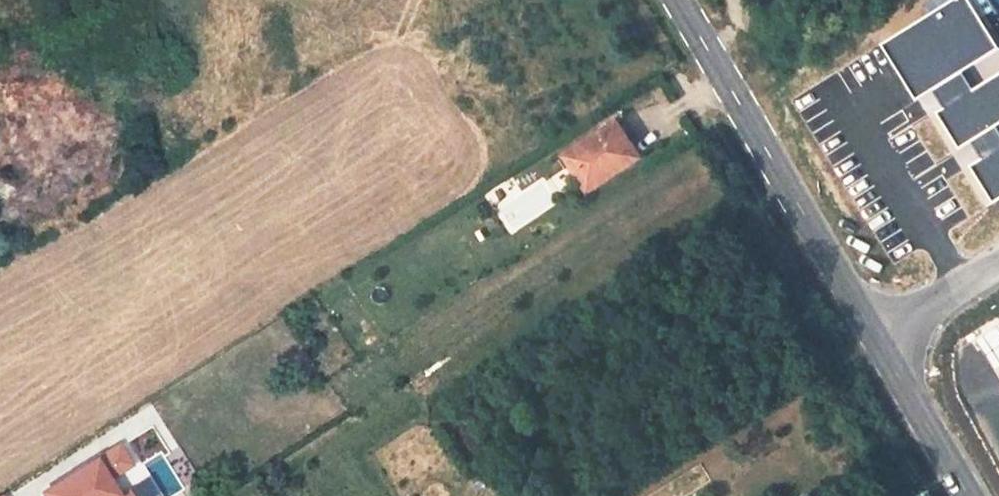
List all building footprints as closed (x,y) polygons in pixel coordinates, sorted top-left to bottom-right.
[(998,198),(998,35),(977,0),(956,0),(890,41),(921,90),(935,81),(948,102),(938,108),(961,144),(971,137),(981,152),(967,161),(993,202),(998,198)] [(587,191),(640,157),(617,122),(565,156),(587,191)] [(776,227),(767,213),(759,218),(767,232),(776,227)] [(972,339),(992,371),(998,367),(998,322),(972,339)] [(95,463),(42,495),(116,495),(95,463)]
